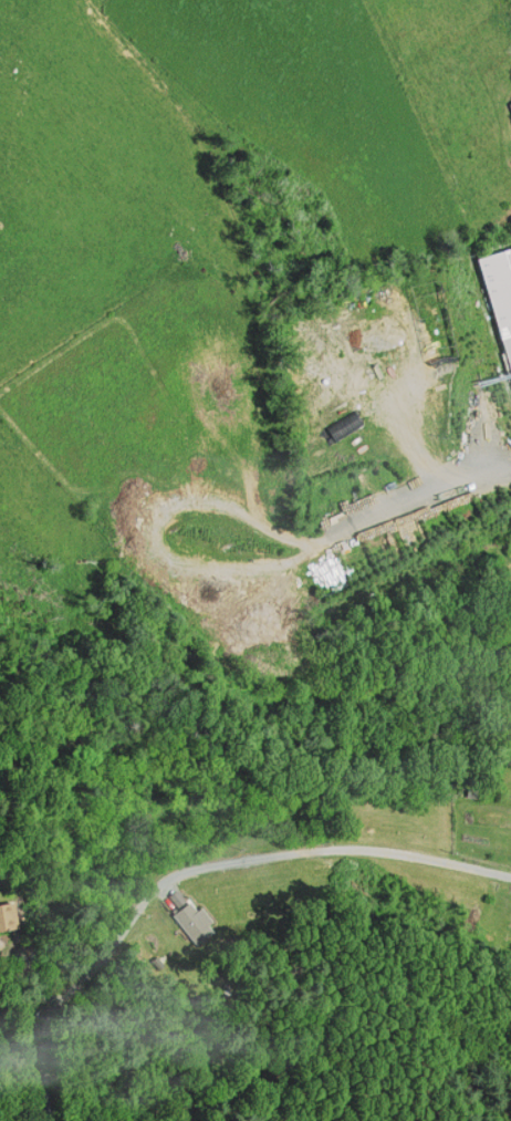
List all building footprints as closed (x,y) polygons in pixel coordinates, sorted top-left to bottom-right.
[(510,379),(510,246),(477,256),(510,379)] [(24,930),(20,900),(0,901),(0,933),(24,930)] [(189,900),(211,930),(194,943),(171,913),(189,900)]
